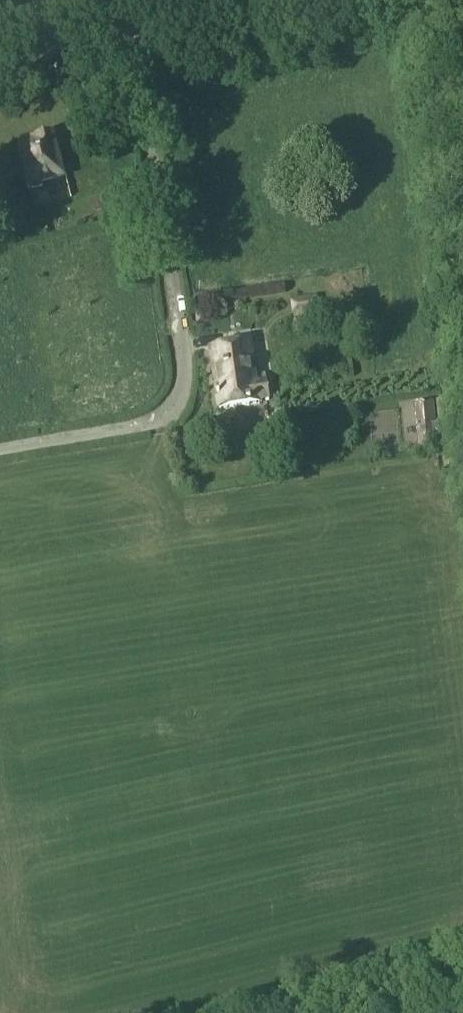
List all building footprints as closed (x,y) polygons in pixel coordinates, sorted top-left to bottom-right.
[(35,144),(21,148),(31,189),(42,187),(41,182),(61,177),(51,137),(34,141),(35,144)] [(92,199),(95,210),(104,208),(102,197),(92,199)] [(318,296),(292,300),(294,320),(321,316),(318,296)] [(250,344),(210,350),(218,409),(259,403),(259,402),(269,401),(266,381),(256,383),(250,344)] [(433,403),(413,404),(415,424),(427,423),(427,427),(436,427),(433,403)]
